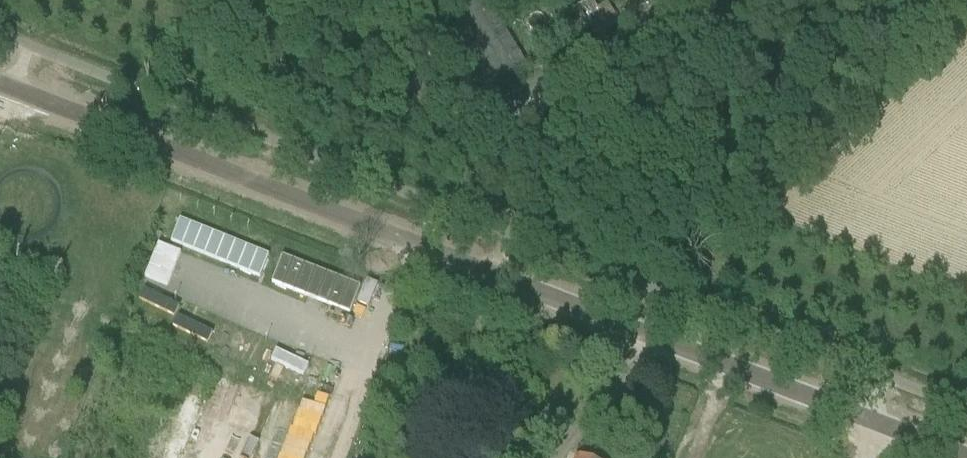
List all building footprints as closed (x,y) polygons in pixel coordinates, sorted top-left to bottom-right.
[(488,88),(527,65),(488,0),(435,0),(488,88)] [(608,3),(597,9),(610,29),(620,23),(608,3)] [(568,23),(545,37),(546,38),(551,46),(552,48),(587,27),(586,25),(585,24),(580,16),(570,22),(568,23)] [(270,259),(180,222),(170,245),(260,282),(270,259)] [(361,289),(282,258),(272,287),(351,319),(361,289)] [(137,289),(134,302),(172,310),(174,297),(137,289)] [(248,340),(183,308),(172,330),(237,362),(248,340)]
